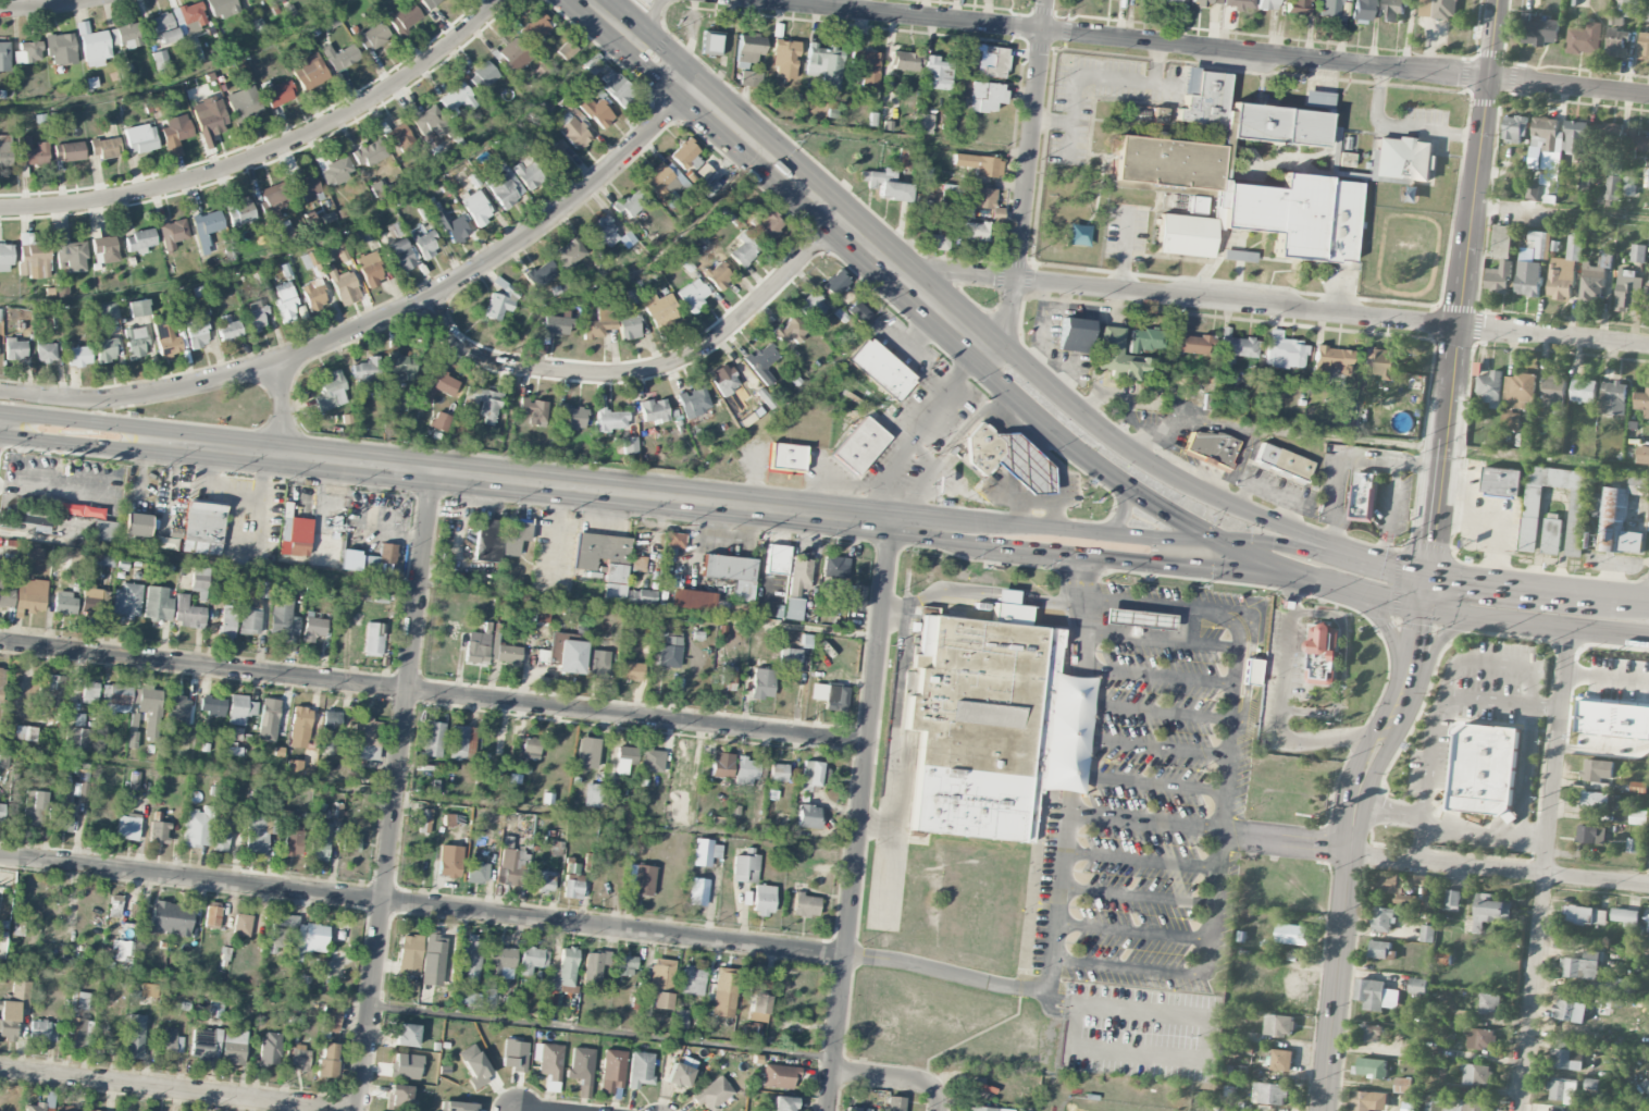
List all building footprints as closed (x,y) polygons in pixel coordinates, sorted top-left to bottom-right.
[(214,21),(239,11),(235,0),(206,0),(214,21)] [(429,11),(441,0),(419,0),(429,11)] [(1279,10),(1280,0),(1259,0),(1259,9),(1279,10)] [(1309,15),(1309,0),(1289,0),(1288,14),(1309,15)] [(1318,18),(1339,19),(1340,0),(1319,0),(1318,18)] [(1358,22),(1358,21),(1371,22),(1373,0),(1354,0),(1351,21),(1358,22)] [(1383,22),(1402,23),(1403,0),(1384,0),(1383,22)] [(1457,19),(1458,0),(1420,0),(1420,18),(1457,19)] [(178,8),(187,34),(208,26),(200,1),(178,8)] [(398,35),(423,20),(412,2),(387,17),(398,35)] [(541,55),(549,49),(540,39),(554,25),(540,11),(519,32),(541,55)] [(152,16),(158,44),(177,40),(171,12),(152,16)] [(76,23),(78,35),(89,33),(87,21),(76,23)] [(355,36),(366,53),(391,37),(381,21),(355,36)] [(1558,44),(1559,22),(1524,21),(1523,46),(1546,47),(1546,43),(1558,44)] [(110,28),(113,46),(124,43),(125,49),(143,46),(138,22),(110,28)] [(1598,55),(1602,25),(1587,22),(1586,31),(1569,28),(1566,54),(1581,56),(1581,52),(1598,55)] [(103,59),(111,57),(106,30),(80,35),(86,69),(104,66),(103,59)] [(1626,57),(1626,42),(1630,43),(1630,32),(1608,31),(1607,57),(1626,57)] [(46,36),(50,66),(77,63),(73,33),(46,36)] [(721,55),(722,34),(702,33),(701,54),(721,55)] [(1639,33),(1638,60),(1648,61),(1648,33),(1639,33)] [(764,36),(739,34),(736,61),(756,63),(756,54),(763,55),(764,36)] [(532,60),(517,36),(493,51),(508,75),(532,60)] [(798,41),(775,40),(773,78),(795,79),(798,41)] [(556,50),(566,63),(578,53),(568,41),(556,50)] [(9,42),(0,42),(0,71),(10,71),(9,42)] [(19,52),(13,52),(14,63),(41,62),(40,42),(19,43),(19,52)] [(806,74),(822,76),(822,83),(828,83),(828,90),(838,91),(842,48),(816,46),(817,43),(808,42),(806,74)] [(320,49),(335,73),(360,58),(352,44),(334,54),(328,44),(320,49)] [(979,76),(1004,78),(1007,49),(981,46),(979,76)] [(171,70),(166,49),(152,53),(157,74),(171,70)] [(879,51),(853,50),(852,77),(861,78),(861,88),(877,89),(879,51)] [(916,71),(917,53),(893,52),(892,70),(916,71)] [(303,92),(330,79),(318,54),(291,67),(303,92)] [(950,90),(952,63),(938,62),(938,56),(925,56),(924,73),(928,74),(927,88),(950,90)] [(499,77),(487,61),(466,76),(478,92),(499,77)] [(622,107),(636,94),(611,68),(597,80),(622,107)] [(1228,73),(1185,69),(1182,109),(1176,109),(1175,122),(1228,127),(1230,112),(1224,111),(1228,73)] [(739,85),(760,87),(761,73),(741,71),(739,85)] [(269,107),(296,98),(290,80),(263,90),(269,107)] [(468,111),(478,104),(462,82),(438,99),(451,117),(465,107),(468,111)] [(1004,104),(1005,84),(970,82),(969,111),(994,113),(995,103),(1004,104)] [(225,96),(236,121),(263,111),(253,85),(225,96)] [(1333,94),(1305,90),(1303,106),(1331,111),(1333,94)] [(191,105),(205,149),(215,147),(210,133),(230,127),(221,96),(191,105)] [(575,104),(603,129),(615,116),(598,100),(593,105),(583,96),(575,104)] [(1228,138),(1323,148),(1327,113),(1231,103),(1228,138)] [(437,137),(450,130),(436,105),(412,119),(422,137),(434,131),(437,137)] [(1152,123),(1166,124),(1167,108),(1153,107),(1152,123)] [(933,115),(919,114),(917,133),(931,134),(933,115)] [(164,119),(166,128),(161,128),(167,158),(181,155),(178,140),(192,137),(187,115),(164,119)] [(557,129),(577,151),(592,138),(571,116),(557,129)] [(1505,116),(1503,142),(1524,144),(1526,118),(1505,116)] [(1587,123),(1567,121),(1565,134),(1556,133),(1557,120),(1534,118),(1531,148),(1543,149),(1541,162),(1560,163),(1561,151),(1584,153),(1587,123)] [(384,132),(395,156),(416,147),(405,123),(384,132)] [(124,130),(129,155),(159,149),(154,124),(124,130)] [(1622,125),(1596,124),(1596,144),(1622,144),(1622,125)] [(1339,137),(1340,127),(1326,125),(1325,135),(1339,137)] [(1628,129),(1626,152),(1648,154),(1648,137),(1640,136),(1641,130),(1628,129)] [(0,136),(0,165),(10,165),(10,136),(0,136)] [(18,166),(49,165),(48,142),(33,142),(32,136),(17,137),(18,166)] [(1112,181),(1216,190),(1220,145),(1116,136),(1112,181)] [(1434,142),(1377,137),(1375,151),(1372,150),(1369,176),(1430,182),(1434,142)] [(120,156),(118,138),(90,141),(92,156),(100,155),(101,159),(120,156)] [(693,170),(701,163),(694,155),(699,151),(687,138),(668,155),(683,170),(689,165),(693,170)] [(358,168),(387,158),(380,139),(351,149),(358,168)] [(56,163),(85,159),(82,141),(54,145),(56,163)] [(566,161),(558,144),(543,151),(551,168),(566,161)] [(318,169),(320,168),(327,187),(354,178),(347,156),(326,163),(324,158),(316,161),(318,169)] [(953,167),(975,168),(975,177),(1001,178),(1001,157),(953,156),(953,167)] [(502,209),(524,195),(503,162),(497,166),(503,175),(487,186),(502,209)] [(523,168),(520,162),(512,166),(526,191),(544,181),(533,162),(523,168)] [(641,179),(661,201),(669,193),(663,186),(673,177),(659,162),(641,179)] [(708,197),(718,187),(712,182),(718,176),(704,163),(696,173),(703,180),(697,186),(708,197)] [(908,202),(910,185),(895,183),(896,169),(883,168),(882,173),(867,171),(866,179),(868,179),(867,188),(877,189),(877,199),(908,202)] [(1589,171),(1579,170),(1578,192),(1589,193),(1589,171)] [(1214,228),(1221,229),(1224,171),(1216,171),(1214,228)] [(291,181),(297,202),(321,195),(316,174),(291,181)] [(1358,181),(1282,175),(1280,189),(1225,184),(1221,228),(1275,233),(1273,258),(1351,264),(1358,181)] [(1606,201),(1620,202),(1620,177),(1606,177),(1606,201)] [(1634,197),(1636,178),(1624,177),(1622,196),(1634,197)] [(260,190),(272,222),(281,219),(278,209),(292,204),(283,181),(260,190)] [(376,197),(384,195),(382,181),(373,182),(376,197)] [(995,189),(962,187),(960,217),(971,217),(972,208),(994,209),(995,189)] [(648,201),(635,188),(615,207),(627,220),(648,201)] [(476,227),(493,217),(478,190),(461,199),(476,227)] [(236,208),(227,210),(232,227),(256,220),(249,196),(233,200),(236,208)] [(1204,197),(1189,197),(1188,212),(1203,213),(1204,197)] [(750,220),(769,240),(785,225),(765,205),(750,220)] [(452,246),(471,235),(464,223),(469,220),(465,213),(449,222),(441,208),(433,213),(452,246)] [(224,229),(219,210),(192,217),(199,247),(212,244),(209,233),(224,229)] [(1210,258),(1214,219),(1160,214),(1156,253),(1210,258)] [(583,230),(597,251),(619,237),(606,216),(583,230)] [(174,242),(188,239),(185,220),(159,224),(164,252),(176,250),(174,242)] [(293,239),(289,221),(277,223),(281,241),(293,239)] [(964,222),(964,241),(989,242),(990,223),(964,222)] [(417,265),(397,223),(387,228),(391,236),(382,240),(398,274),(417,265)] [(1511,226),(1493,226),(1493,258),(1510,258),(1511,226)] [(362,244),(373,238),(367,227),(356,232),(362,244)] [(937,236),(924,234),(922,248),(947,252),(950,230),(938,228),(937,236)] [(437,239),(432,229),(412,239),(423,261),(437,254),(431,241),(437,239)] [(125,234),(127,251),(156,247),(154,230),(125,234)] [(740,242),(728,255),(743,268),(761,248),(741,230),(735,238),(740,242)] [(1543,260),(1543,253),(1549,253),(1550,234),(1529,232),(1529,241),(1536,241),(1535,259),(1543,260)] [(56,263),(67,263),(67,273),(87,272),(85,242),(68,243),(68,233),(55,233),(56,263)] [(1551,258),(1547,299),(1572,301),(1576,261),(1580,262),(1583,235),(1569,233),(1566,260),(1551,258)] [(101,263),(117,262),(116,237),(92,238),(93,254),(101,253),(101,263)] [(552,251),(563,270),(587,257),(575,237),(552,251)] [(12,271),(11,244),(0,244),(0,271),(12,271)] [(20,278),(50,277),(48,244),(18,245),(20,278)] [(1631,263),(1645,264),(1646,246),(1632,245),(1631,263)] [(305,269),(319,264),(315,251),(301,256),(305,269)] [(355,259),(367,288),(385,281),(373,251),(355,259)] [(1255,261),(1255,252),(1224,251),(1223,261),(1255,261)] [(1584,265),(1580,301),(1602,303),(1605,268),(1612,269),(1614,253),(1600,252),(1599,266),(1584,265)] [(533,290),(558,276),(549,260),(524,274),(533,290)] [(733,277),(719,261),(704,275),(718,291),(733,277)] [(1487,269),(1486,292),(1510,294),(1511,262),(1501,261),(1501,270),(1487,269)] [(1541,263),(1518,262),(1516,296),(1539,297),(1541,263)] [(361,299),(351,271),(335,276),(332,267),(327,269),(341,306),(361,299)] [(850,282),(838,269),(821,285),(834,298),(850,282)] [(1641,308),(1642,273),(1617,273),(1616,312),(1628,313),(1628,308),(1641,308)] [(328,304),(318,278),(300,285),(309,310),(328,304)] [(699,300),(708,295),(698,278),(676,291),(690,315),(703,307),(699,300)] [(490,293),(483,317),(499,322),(503,310),(512,312),(519,288),(494,280),(492,284),(504,288),(501,296),(490,293)] [(295,320),(292,306),(296,305),(291,282),(275,285),(278,299),(274,300),(280,324),(295,320)] [(812,323),(829,308),(813,291),(796,307),(812,323)] [(645,300),(652,328),(677,321),(670,293),(645,300)] [(149,316),(147,299),(127,302),(129,318),(149,316)] [(861,325),(873,315),(859,299),(847,309),(861,325)] [(261,300),(244,305),(252,332),(269,327),(261,300)] [(98,321),(118,319),(117,303),(97,305),(98,321)] [(603,330),(616,329),(615,306),(595,306),(596,320),(583,321),(583,339),(603,338),(603,330)] [(239,320),(230,322),(229,314),(220,316),(222,325),(218,326),(221,342),(242,338),(239,320)] [(211,345),(204,315),(184,319),(191,349),(211,345)] [(783,346),(790,340),(794,344),(808,333),(793,315),(772,333),(783,346)] [(569,336),(570,318),(543,316),(542,335),(569,336)] [(639,338),(638,316),(618,318),(619,339),(639,338)] [(153,322),(161,358),(183,353),(179,335),(174,336),(170,318),(153,322)] [(1089,352),(1091,320),(1061,319),(1059,351),(1089,352)] [(129,359),(145,356),(144,346),(148,345),(145,326),(124,330),(129,359)] [(1098,370),(1112,370),(1111,379),(1136,380),(1136,371),(1146,372),(1147,357),(1122,356),(1124,328),(1100,327),(1098,370)] [(1163,350),(1164,331),(1129,329),(1129,354),(1137,354),(1137,349),(1163,350)] [(1264,366),(1304,370),(1306,342),(1280,340),(1281,330),(1267,329),(1264,366)] [(1172,353),(1213,355),(1214,337),(1173,334),(1172,353)] [(1230,372),(1232,356),(1256,358),(1258,340),(1220,336),(1217,370),(1230,372)] [(5,359),(26,359),(26,341),(15,341),(15,337),(5,338),(5,359)] [(55,344),(43,344),(42,337),(35,337),(37,363),(56,362),(55,344)] [(848,359),(896,402),(916,380),(867,337),(848,359)] [(118,360),(116,338),(95,340),(98,363),(118,360)] [(764,368),(779,357),(767,342),(744,359),(765,388),(774,381),(764,368)] [(91,365),(90,346),(67,347),(67,366),(91,365)] [(1329,377),(1329,373),(1349,374),(1350,349),(1314,347),(1312,376),(1329,377)] [(1394,379),(1397,352),(1364,349),(1362,376),(1394,379)] [(405,381),(416,380),(415,357),(398,358),(398,351),(390,351),(391,373),(405,372),(405,381)] [(377,356),(368,357),(368,363),(352,364),(353,387),(379,386),(377,356)] [(710,378),(725,405),(738,398),(733,388),(739,384),(730,367),(710,378)] [(459,380),(434,368),(419,399),(429,404),(436,390),(451,397),(459,380)] [(345,404),(341,391),(346,390),(340,370),(328,373),(329,377),(318,381),(322,394),(314,397),(318,412),(345,404)] [(1479,403),(1500,404),(1501,372),(1488,371),(1488,376),(1480,376),(1479,403)] [(1534,403),(1537,375),(1515,373),(1514,378),(1505,377),(1503,401),(1512,402),(1511,409),(1526,410),(1526,403),(1534,403)] [(1544,375),(1542,407),(1565,408),(1566,376),(1544,375)] [(1572,403),(1596,403),(1597,381),(1572,381),(1572,403)] [(1626,416),(1627,384),(1602,383),(1600,415),(1626,416)] [(462,406),(480,411),(477,422),(493,426),(501,394),(468,385),(462,406)] [(676,395),(685,419),(711,409),(703,387),(685,394),(684,392),(676,395)] [(1646,389),(1646,393),(1636,393),(1635,410),(1645,410),(1645,418),(1648,419),(1648,389),(1646,389)] [(604,396),(595,396),(597,433),(609,432),(609,429),(627,428),(627,411),(604,412),(604,396)] [(546,401),(520,399),(519,413),(529,413),(528,426),(545,427),(546,401)] [(643,424),(668,419),(664,399),(652,402),(651,399),(638,402),(643,424)] [(586,429),(585,408),(566,408),(566,403),(558,403),(558,419),(567,418),(567,429),(586,429)] [(452,417),(437,411),(430,427),(445,433),(452,417)] [(1502,430),(1519,430),(1520,413),(1503,412),(1502,430)] [(888,438),(864,416),(830,454),(853,476),(888,438)] [(1013,434),(994,434),(979,422),(966,437),(967,464),(983,478),(994,465),(1029,495),(1052,494),(1051,466),(1013,434)] [(1184,452),(1228,468),(1237,443),(1192,427),(1184,452)] [(623,454),(637,454),(637,437),(623,437),(623,454)] [(1312,463),(1261,442),(1253,461),(1304,483),(1312,463)] [(803,471),(804,445),(769,444),(767,470),(803,471)] [(1648,465),(1648,448),(1638,446),(1636,464),(1648,465)] [(1521,552),(1537,553),(1543,487),(1571,489),(1565,557),(1583,558),(1590,472),(1528,467),(1521,552)] [(1520,498),(1522,470),(1484,469),(1482,496),(1520,498)] [(1371,519),(1376,473),(1359,472),(1353,518),(1371,519)] [(1627,495),(1646,496),(1648,480),(1629,478),(1628,489),(1604,488),(1603,498),(1599,498),(1596,551),(1616,553),(1618,523),(1625,524),(1627,495)] [(226,506),(187,501),(181,552),(220,556),(226,506)] [(105,509),(59,503),(58,514),(104,519),(105,509)] [(17,510),(15,522),(34,525),(33,531),(48,534),(51,515),(17,510)] [(149,515),(125,513),(122,535),(147,537),(149,515)] [(311,519),(288,518),(287,541),(279,541),(279,555),(309,557),(311,519)] [(504,521),(478,518),(474,561),(500,563),(504,521)] [(1564,521),(1545,519),(1541,554),(1560,556),(1564,521)] [(119,522),(93,520),(92,540),(117,542),(119,522)] [(529,541),(529,523),(507,522),(506,540),(529,541)] [(168,538),(154,536),(153,548),(178,551),(180,529),(169,528),(168,538)] [(631,538),(576,532),(572,569),(595,572),(596,560),(628,564),(631,538)] [(1620,553),(1643,555),(1644,534),(1622,532),(1620,553)] [(666,548),(684,548),(684,534),(667,533),(666,548)] [(787,575),(788,542),(767,542),(766,574),(787,575)] [(371,559),(371,562),(394,565),(396,545),(380,543),(378,560),(371,559)] [(43,544),(27,544),(26,559),(42,560),(43,544)] [(115,554),(91,552),(90,565),(114,567),(115,554)] [(754,559),(703,555),(702,577),(734,579),(732,600),(750,602),(754,559)] [(847,579),(848,558),(823,556),(822,577),(847,579)] [(785,619),(799,620),(802,589),(808,590),(811,561),(790,559),(785,619)] [(627,566),(607,563),(604,581),(625,585),(627,566)] [(191,591),(208,591),(209,568),(192,568),(191,591)] [(14,608),(15,576),(0,576),(0,607),(14,608)] [(47,582),(17,580),(15,612),(45,614),(47,582)] [(272,582),(258,580),(256,597),(270,599),(272,582)] [(139,618),(143,585),(117,582),(113,615),(139,618)] [(625,602),(626,585),(605,584),(604,600),(625,602)] [(862,586),(848,585),(847,611),(861,611),(862,586)] [(143,617),(170,621),(173,599),(166,598),(168,588),(147,586),(143,617)] [(109,610),(110,590),(82,589),(81,615),(99,616),(99,610),(109,610)] [(628,590),(627,603),(656,605),(657,591),(628,590)] [(714,610),(714,592),(670,590),(670,608),(714,610)] [(55,593),(54,614),(76,615),(77,594),(55,593)] [(188,594),(176,594),(174,625),(205,627),(206,607),(187,606),(188,594)] [(293,600),(272,599),(270,634),(299,635),(300,617),(292,617),(293,600)] [(931,615),(925,668),(916,667),(913,695),(907,694),(903,728),(919,730),(908,829),(1029,842),(1034,793),(1039,793),(1052,674),(1056,674),(1062,630),(1027,626),(1029,607),(993,603),(991,622),(931,615)] [(235,606),(221,606),(220,641),(235,642),(235,606)] [(548,606),(534,606),(534,622),(547,622),(548,606)] [(1102,622),(1103,607),(1173,615),(1171,630),(1102,622)] [(261,609),(241,608),(240,634),(260,635),(261,609)] [(315,636),(324,637),(326,619),(305,617),(302,642),(314,643),(315,636)] [(365,654),(382,655),(383,624),(366,623),(365,654)] [(464,662),(487,665),(492,624),(484,623),(483,633),(468,632),(464,662)] [(1340,627),(1312,625),(1308,680),(1336,682),(1340,627)] [(585,642),(563,640),(563,633),(550,633),(549,661),(557,662),(557,672),(583,674),(585,642)] [(659,666),(678,667),(681,637),(661,636),(659,666)] [(495,663),(520,665),(522,647),(497,645),(495,663)] [(799,670),(802,650),(781,647),(779,668),(799,670)] [(587,677),(608,678),(609,651),(588,650),(587,677)] [(1256,684),(1243,683),(1245,658),(1260,659),(1256,684)] [(643,664),(621,661),(618,679),(641,682),(643,664)] [(719,691),(734,691),(735,667),(720,667),(719,691)] [(775,671),(754,668),(750,697),(771,700),(775,671)] [(47,689),(39,688),(38,704),(62,705),(63,676),(48,675),(47,689)] [(82,702),(97,702),(98,683),(83,682),(82,702)] [(810,699),(825,700),(824,709),(846,712),(848,687),(811,683),(810,699)] [(108,713),(130,714),(132,686),(109,684),(108,713)] [(227,700),(202,695),(198,713),(223,717),(227,700)] [(245,725),(245,715),(257,716),(257,703),(247,702),(247,696),(230,695),(228,725),(245,725)] [(259,741),(276,742),(278,700),(261,699),(259,741)] [(1648,739),(1648,706),(1578,702),(1576,734),(1648,739)] [(289,747),(307,749),(311,708),(293,707),(289,747)] [(339,712),(322,712),(321,749),(338,750),(339,712)] [(135,749),(139,714),(131,713),(129,729),(127,748),(135,749)] [(378,759),(380,722),(372,722),(373,717),(355,716),(353,758),(378,759)] [(444,724),(426,721),(422,756),(440,758),(444,724)] [(1520,728),(1457,723),(1450,812),(1512,817),(1520,728)] [(448,758),(472,761),(476,728),(452,725),(448,758)] [(14,739),(36,740),(37,727),(15,726),(14,739)] [(89,751),(90,729),(65,727),(64,749),(89,751)] [(226,740),(242,741),(243,729),(227,728),(226,740)] [(505,730),(483,730),(482,758),(504,759),(505,730)] [(600,740),(579,737),(575,766),(595,769),(600,740)] [(522,759),(540,759),(540,738),(523,738),(522,759)] [(652,745),(641,745),(640,771),(663,772),(664,752),(652,751),(652,745)] [(636,766),(637,747),(617,746),(616,774),(628,775),(628,766),(636,766)] [(8,769),(9,756),(0,755),(0,768),(8,769)] [(730,779),(732,761),(712,759),(710,777),(730,779)] [(756,760),(736,759),(735,785),(755,786),(756,760)] [(1614,763),(1584,759),(1582,781),(1603,783),(1603,779),(1613,780),(1614,763)] [(287,775),(301,775),(302,760),(287,760),(287,775)] [(819,788),(821,763),(803,761),(801,786),(819,788)] [(786,782),(787,765),(770,764),(769,781),(786,782)] [(141,773),(131,771),(128,789),(138,790),(141,773)] [(1630,792),(1646,794),(1648,784),(1631,782),(1630,792)] [(584,807),(602,808),(602,784),(585,784),(584,807)] [(46,827),(47,792),(33,791),(32,801),(24,801),(23,826),(46,827)] [(1609,812),(1611,795),(1582,791),(1580,808),(1609,812)] [(819,828),(820,806),(797,805),(797,828),(819,828)] [(186,811),(182,845),(209,848),(214,807),(203,806),(202,813),(186,811)] [(419,832),(429,833),(432,809),(423,808),(422,814),(414,813),(413,822),(420,823),(419,832)] [(55,832),(72,832),(73,810),(55,809),(55,832)] [(1647,811),(1631,811),(1630,825),(1646,826),(1647,811)] [(138,841),(141,816),(119,814),(116,838),(138,841)] [(266,816),(247,815),(246,854),(265,855),(266,816)] [(229,819),(214,819),(213,851),(228,852),(229,819)] [(168,842),(168,822),(150,822),(149,841),(168,842)] [(329,861),(330,823),(310,822),(309,860),(329,861)] [(1605,845),(1606,828),(1578,827),(1577,844),(1605,845)] [(303,831),(286,829),(282,856),(300,858),(303,831)] [(360,834),(343,834),(342,852),(360,852),(360,834)] [(1634,854),(1636,840),(1628,839),(1626,853),(1634,854)] [(563,843),(552,842),(551,855),(562,856),(563,843)] [(438,877),(460,878),(461,846),(439,845),(438,877)] [(756,882),(757,848),(738,848),(738,854),(733,854),(732,882),(756,882)] [(503,885),(526,886),(528,851),(501,850),(500,869),(504,869),(503,885)] [(467,882),(487,884),(490,864),(469,862),(467,882)] [(626,893),(652,895),(655,867),(629,864),(626,893)] [(533,891),(553,893),(555,872),(535,870),(533,891)] [(1379,894),(1395,895),(1395,899),(1403,900),(1405,876),(1380,875),(1379,894)] [(1415,886),(1429,886),(1429,876),(1415,876),(1415,886)] [(752,914),(771,916),(774,887),(755,885),(752,914)] [(1447,907),(1461,908),(1462,892),(1448,891),(1447,907)] [(817,919),(820,897),(795,893),(792,916),(817,919)] [(1474,934),(1483,935),(1483,921),(1512,922),(1513,903),(1483,901),(1483,895),(1476,894),(1474,934)] [(109,915),(129,916),(130,905),(121,904),(122,896),(110,895),(109,915)] [(1436,908),(1437,897),(1426,896),(1426,908),(1436,908)] [(190,935),(191,903),(151,902),(150,934),(190,935)] [(219,927),(221,903),(206,902),(205,926),(219,927)] [(1373,932),(1392,933),(1393,909),(1374,908),(1373,932)] [(1607,909),(1567,908),(1566,924),(1606,925),(1607,909)] [(1638,929),(1640,912),(1612,909),(1611,921),(1624,923),(1624,927),(1638,929)] [(249,936),(252,916),(235,914),(233,934),(249,936)] [(326,953),(327,925),(298,924),(299,916),(271,915),(269,954),(283,954),(284,935),(295,935),(294,960),(302,960),(302,952),(326,953)] [(1310,928),(1279,923),(1276,943),(1307,947),(1310,928)] [(1435,927),(1422,926),(1420,942),(1434,944),(1435,927)] [(441,987),(448,934),(427,932),(420,984),(441,987)] [(419,975),(423,937),(402,935),(397,973),(419,975)] [(482,938),(458,937),(457,972),(481,973),(482,938)] [(129,962),(128,940),(115,941),(116,962),(129,962)] [(1389,959),(1390,943),(1371,942),(1370,958),(1389,959)] [(515,947),(489,946),(487,978),(514,979),(515,947)] [(579,949),(561,947),(559,970),(550,969),(548,990),(574,992),(579,949)] [(531,976),(532,967),(548,968),(549,949),(521,948),(520,976),(531,976)] [(600,985),(604,954),(587,952),(583,983),(600,985)] [(1436,967),(1451,968),(1451,953),(1437,952),(1436,967)] [(634,976),(635,957),(618,956),(618,976),(634,976)] [(653,992),(651,1008),(669,1010),(675,961),(652,958),(648,992),(653,992)] [(1563,979),(1598,980),(1599,961),(1564,959),(1563,979)] [(681,995),(705,996),(706,971),(694,970),(694,966),(683,965),(681,995)] [(712,1016),(734,1018),(739,970),(717,967),(712,1016)] [(771,977),(754,974),(747,1020),(765,1023),(771,977)] [(1426,995),(1428,980),(1410,978),(1409,994),(1426,995)] [(13,980),(11,1000),(1,999),(0,1010),(0,1039),(16,1040),(18,1009),(29,1010),(31,982),(13,980)] [(1399,991),(1385,990),(1385,982),(1356,980),(1355,1001),(1364,1002),(1364,1011),(1384,1012),(1384,1008),(1398,1009),(1399,991)] [(1614,994),(1615,983),(1592,982),(1591,993),(1614,994)] [(453,1003),(475,1004),(476,994),(466,993),(466,988),(454,987),(453,1003)] [(557,1011),(560,992),(549,990),(546,1009),(557,1011)] [(88,1010),(88,993),(72,992),(71,1009),(88,1010)] [(1499,1015),(1500,995),(1481,994),(1480,1013),(1499,1015)] [(1587,1004),(1556,1000),(1554,1020),(1585,1023),(1587,1004)] [(338,1032),(339,1007),(321,1007),(320,1032),(338,1032)] [(687,1028),(688,1011),(674,1010),(673,1028),(687,1028)] [(1472,1013),(1455,1012),(1455,1025),(1471,1026),(1472,1013)] [(126,1059),(143,1059),(145,1015),(128,1015),(126,1059)] [(1265,1035),(1293,1036),(1294,1017),(1267,1015),(1265,1035)] [(61,1047),(82,1049),(85,1019),(64,1017),(61,1047)] [(29,1041),(56,1042),(57,1022),(30,1021),(29,1041)] [(396,1046),(417,1047),(418,1025),(397,1024),(396,1046)] [(1379,1044),(1381,1027),(1363,1025),(1360,1041),(1379,1044)] [(759,1027),(745,1026),(744,1040),(758,1041),(759,1027)] [(177,1037),(177,1028),(165,1027),(164,1053),(182,1054),(183,1037),(177,1037)] [(222,1031),(193,1028),(190,1058),(219,1061),(222,1031)] [(1494,1051),(1495,1030),(1469,1029),(1469,1050),(1494,1051)] [(224,1034),(221,1063),(244,1065),(247,1031),(236,1030),(236,1035),(224,1034)] [(280,1033),(262,1033),(261,1067),(279,1067),(280,1033)] [(501,1069),(525,1072),(528,1043),(505,1040),(501,1069)] [(335,1078),(336,1044),(322,1043),(321,1058),(316,1058),(315,1077),(335,1078)] [(558,1093),(564,1046),(534,1043),(532,1060),(539,1061),(538,1074),(546,1075),(544,1091),(558,1093)] [(288,1068),(309,1070),(310,1047),(289,1046),(288,1068)] [(579,1079),(578,1098),(591,1099),(594,1049),(570,1047),(569,1079),(579,1079)] [(626,1052),(604,1049),(599,1094),(622,1096),(626,1052)] [(1293,1051),(1273,1050),(1272,1071),(1291,1072),(1293,1051)] [(1582,1071),(1583,1051),(1553,1050),(1552,1069),(1582,1071)] [(462,1061),(471,1077),(466,1079),(472,1089),(493,1077),(477,1051),(462,1061)] [(638,1090),(639,1084),(651,1085),(654,1054),(631,1052),(627,1089),(638,1090)] [(420,1079),(421,1055),(395,1054),(395,1063),(389,1063),(389,1078),(420,1079)] [(1353,1067),(1353,1075),(1374,1076),(1374,1080),(1386,1080),(1386,1060),(1359,1059),(1358,1067),(1353,1067)] [(666,1082),(687,1089),(693,1069),(672,1062),(666,1082)] [(762,1087),(798,1089),(798,1066),(763,1065),(762,1087)] [(1490,1066),(1465,1065),(1464,1086),(1489,1087),(1490,1066)] [(721,1075),(691,1097),(698,1107),(702,1104),(708,1110),(711,1110),(734,1094),(721,1075)] [(1412,1094),(1412,1079),(1395,1079),(1395,1093),(1412,1094)] [(1599,1080),(1585,1079),(1584,1090),(1598,1091),(1599,1080)] [(1549,1103),(1576,1104),(1577,1082),(1550,1081),(1549,1103)] [(386,1107),(408,1110),(412,1087),(390,1084),(386,1107)] [(1288,1106),(1288,1085),(1254,1084),(1253,1104),(1288,1106)] [(1352,1091),(1350,1110),(1371,1110),(1380,1110),(1386,1110),(1388,1094),(1352,1091)] [(1420,1096),(1419,1110),(1421,1110),(1444,1110),(1445,1099),(1420,1096)] [(795,1097),(773,1097),(773,1110),(795,1110),(795,1097)] [(904,1098),(886,1097),(885,1110),(903,1110),(904,1098)] [(1489,1103),(1446,1098),(1444,1110),(1488,1110),(1489,1103)] [(476,1105),(444,1101),(443,1110),(475,1110),(476,1105)]
